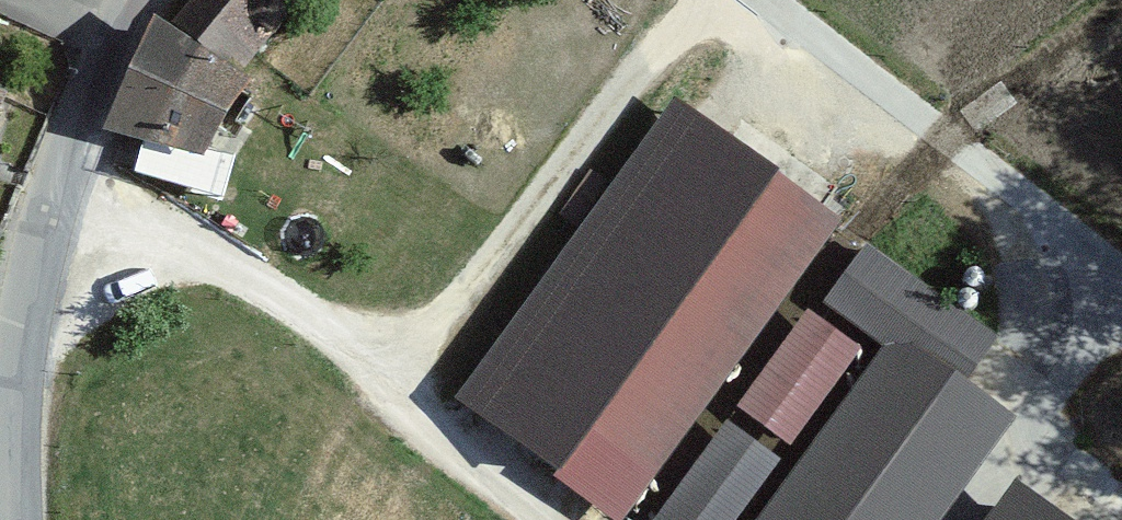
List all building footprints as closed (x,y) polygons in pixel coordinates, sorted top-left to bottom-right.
[(174,17),(244,58),(284,14),(293,0),(187,0),(174,17)] [(160,33),(114,120),(199,166),(246,78),(160,33)] [(560,477),(617,519),(836,223),(779,181),(560,477)] [(828,303),(889,346),(956,394),(995,341),(867,249),(828,303)] [(722,390),(737,401),(799,314),(784,303),(722,390)] [(855,354),(808,319),(743,406),(790,441),(855,354)] [(889,346),(764,519),(927,519),(997,423),(956,394),(889,346)] [(661,519),(729,519),(774,460),(730,428),(661,519)] [(1015,492),(995,519),(1053,519),(1015,492)]
